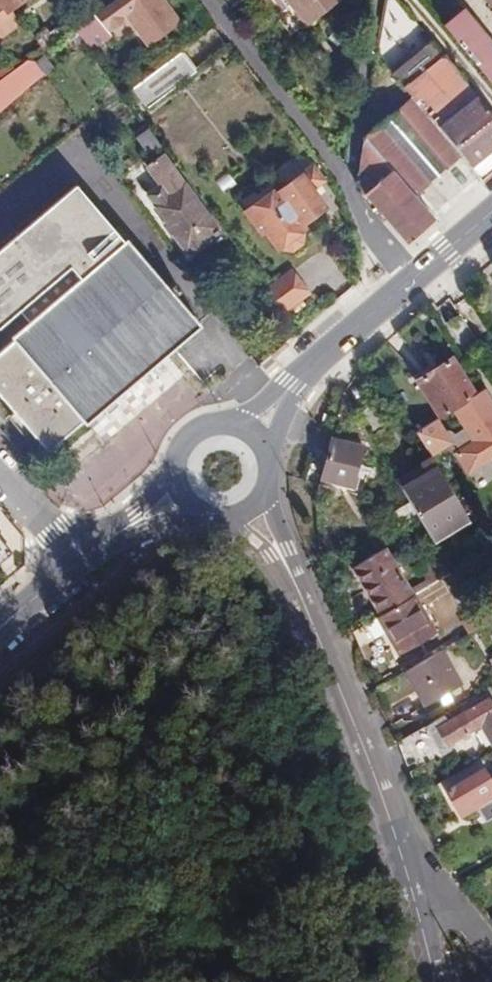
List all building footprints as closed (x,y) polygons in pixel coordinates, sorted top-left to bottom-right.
[(18,24),(9,12),(24,0),(0,0),(0,37),(18,24)] [(112,1),(147,47),(180,21),(164,0),(114,0),(112,1)] [(293,10),(279,20),(290,35),(335,0),(286,0),(293,10)] [(381,20),(393,23),(408,13),(398,0),(385,0),(381,20)] [(491,85),(491,46),(463,9),(444,25),(491,85)] [(109,36),(94,15),(75,30),(60,42),(70,56),(85,44),(91,52),(109,36)] [(62,23),(50,31),(49,28),(34,37),(41,50),(43,50),(58,41),(68,35),(62,23)] [(403,88),(442,55),(430,40),(391,74),(403,88)] [(238,56),(228,44),(227,44),(196,68),(206,82),(229,65),(238,56)] [(195,71),(180,50),(131,88),(146,108),(195,71)] [(55,68),(43,54),(34,62),(43,73),(45,76),(55,68)] [(470,167),(491,148),(491,116),(442,55),(403,88),(470,167)] [(28,61),(0,82),(0,114),(44,75),(33,62),(28,61)] [(364,192),(406,242),(434,219),(413,197),(460,156),(411,98),(362,139),(355,179),(364,192)] [(159,143),(148,128),(135,138),(147,153),(159,143)] [(470,167),(480,180),(491,170),(491,148),(470,167)] [(217,228),(163,155),(145,167),(158,185),(146,194),(166,224),(168,222),(174,231),(171,234),(184,252),(187,250),(188,252),(200,242),(199,241),(217,228)] [(272,189),(242,210),(258,233),(262,231),(274,249),(277,247),(289,249),(298,243),(300,231),(302,229),(298,224),(322,207),(310,190),(321,181),(311,166),(275,191),(272,189)] [(75,185),(0,248),(0,327),(18,312),(30,325),(0,351),(0,398),(46,452),(195,324),(75,185)] [(174,231),(168,222),(166,224),(163,226),(170,235),(171,234),(174,231)] [(308,293),(291,270),(267,289),(284,312),(308,293)] [(480,347),(459,314),(445,323),(466,356),(480,347)] [(449,409),(474,393),(451,357),(415,380),(438,417),(449,409)] [(449,409),(462,429),(449,437),(437,417),(415,431),(430,457),(447,446),(466,475),(491,458),(491,400),(484,387),(474,393),(449,409)] [(354,476),(361,446),(330,438),(320,479),(353,487),(356,477),(354,476)] [(470,523),(430,457),(394,478),(408,501),(416,514),(434,545),(470,523)] [(400,523),(416,514),(408,501),(393,511),(400,523)] [(0,509),(0,552),(21,534),(0,509)] [(369,598),(379,614),(413,594),(384,547),(354,564),(373,595),(369,598)] [(428,585),(450,572),(442,558),(420,572),(428,585)] [(373,595),(354,564),(350,567),(369,598),(373,595)] [(379,614),(351,631),(358,648),(384,632),(398,655),(435,633),(413,594),(379,614)] [(467,634),(482,624),(481,622),(475,613),(460,621),(467,634)] [(481,622),(482,624),(491,641),(491,615),(481,622)] [(461,684),(441,649),(403,671),(424,707),(461,684)] [(424,726),(439,748),(444,745),(445,746),(479,726),(491,745),(491,744),(491,701),(486,692),(458,708),(460,714),(447,721),(443,715),(424,726)] [(491,811),(491,779),(491,780),(483,768),(444,791),(459,818),(476,808),(480,815),(490,809),(491,811)] [(484,822),(491,817),(491,811),(490,809),(480,815),(484,822)]
